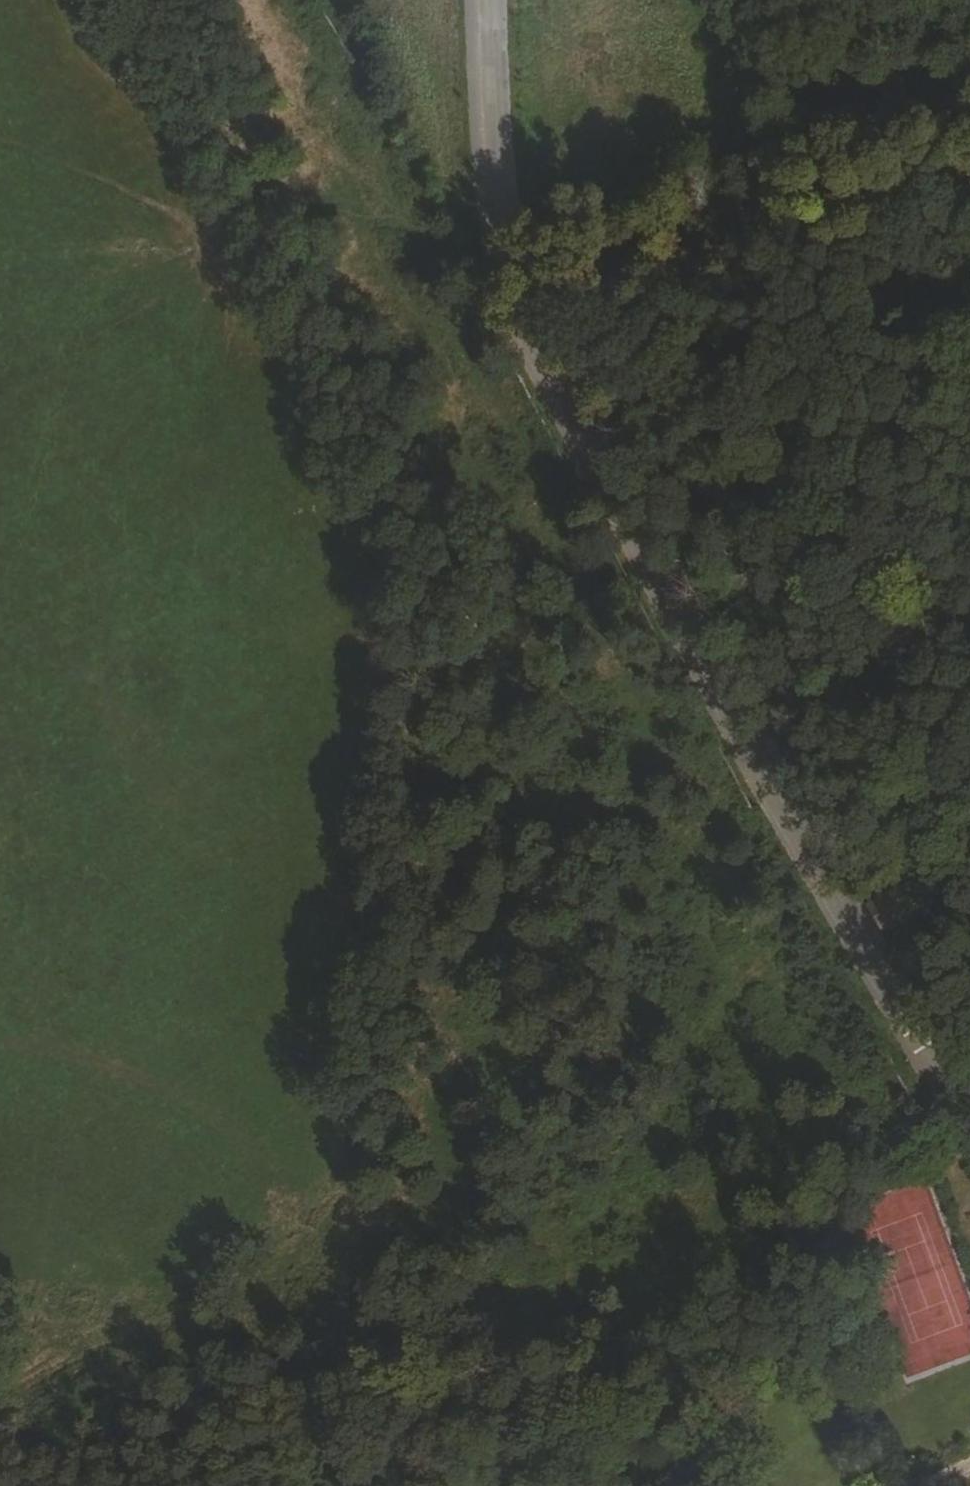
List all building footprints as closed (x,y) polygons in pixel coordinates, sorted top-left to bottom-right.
[(903,921),(904,922),(908,920),(892,892),(887,895),(887,896),(883,898),(882,897),(875,900),(876,903),(868,907),(883,932),(891,927),(892,929),(899,925),(898,923),(903,921)] [(921,1212),(919,1206),(930,1203),(924,1184),(894,1194),(902,1218),(921,1212)] [(150,1423),(162,1418),(157,1406),(145,1411),(150,1423)]
